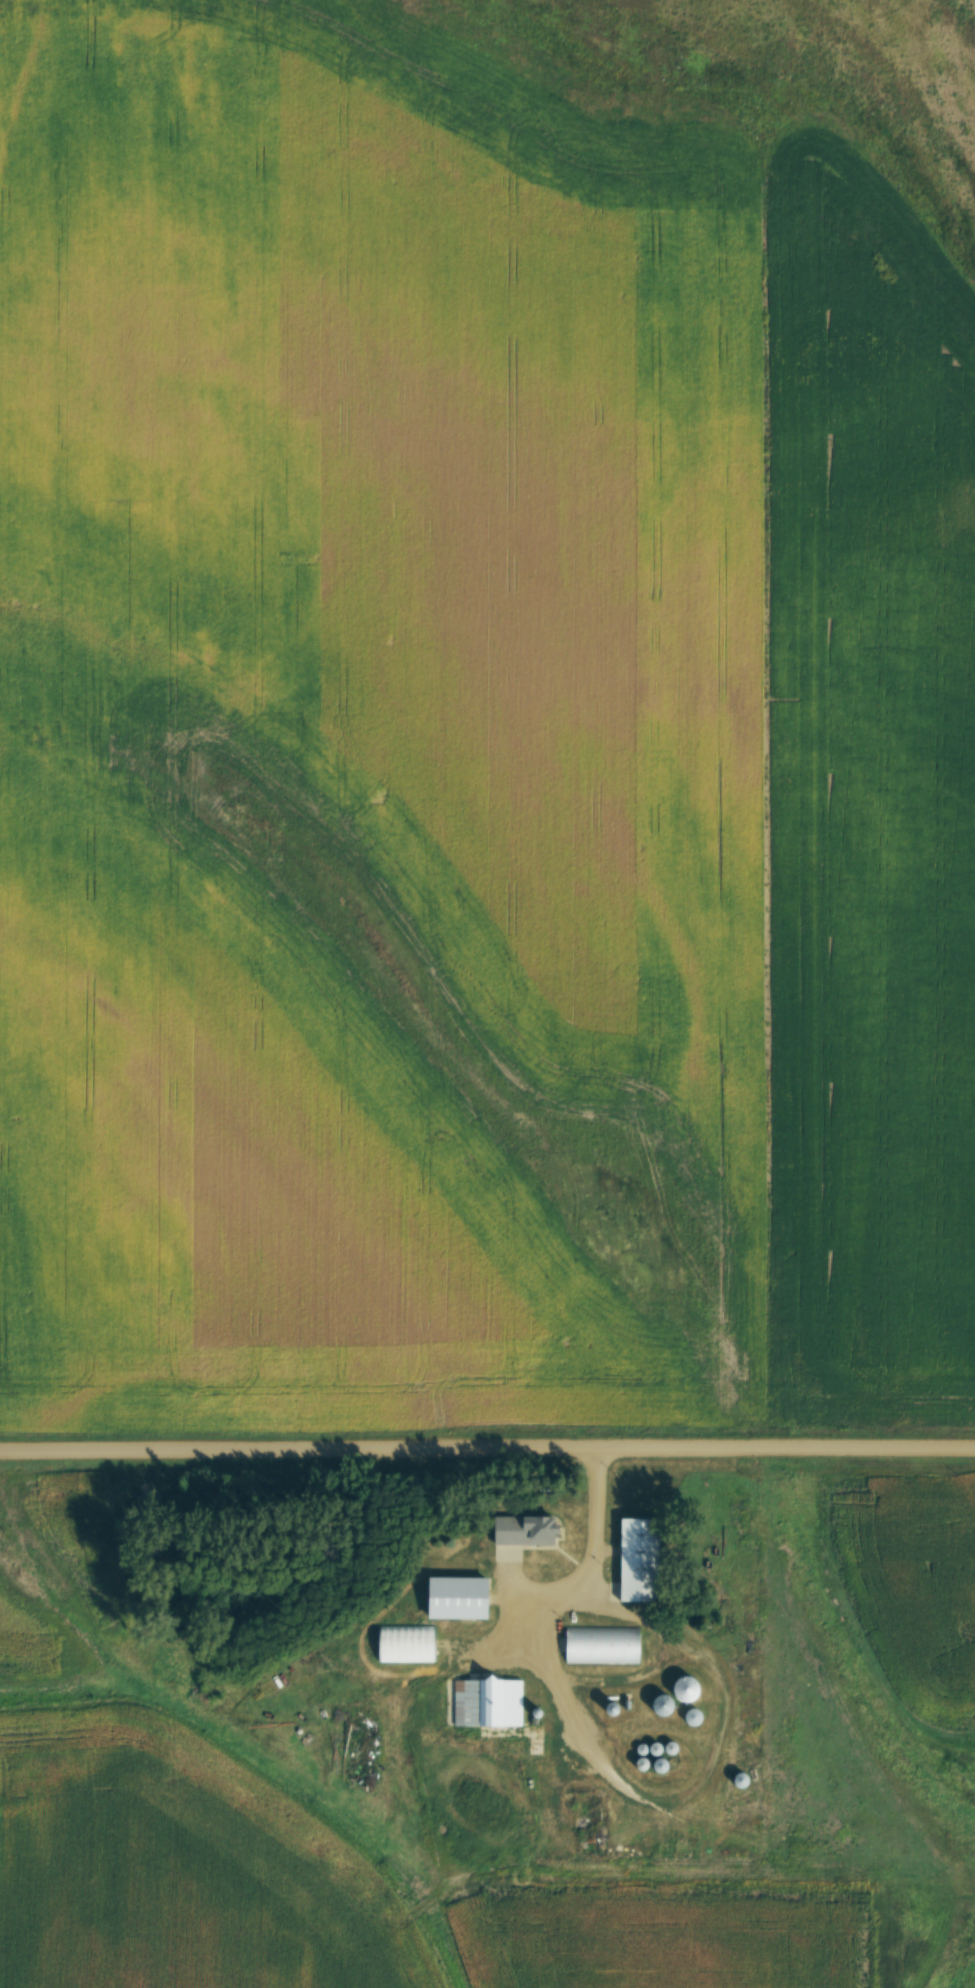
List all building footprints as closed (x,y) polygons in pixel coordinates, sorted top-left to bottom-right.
[(562,1544),(562,1516),(497,1516),(497,1544),(562,1544)] [(617,1583),(621,1583),(621,1601),(663,1602),(664,1519),(618,1518),(618,1544),(623,1545),(623,1555),(617,1555),(617,1583)] [(376,1625),(376,1662),(436,1662),(436,1625),(376,1625)] [(567,1628),(567,1650),(563,1650),(563,1663),(643,1663),(643,1628),(567,1628)] [(682,1699),(699,1701),(701,1678),(684,1677),(682,1699)] [(446,1725),(523,1726),(523,1679),(446,1678),(446,1725)] [(671,1693),(656,1701),(663,1716),(678,1709),(671,1693)] [(609,1706),(613,1713),(627,1707),(623,1700),(609,1706)] [(690,1724),(702,1725),(703,1709),(691,1708),(690,1724)] [(748,1770),(732,1778),(738,1790),(754,1783),(748,1770)]
